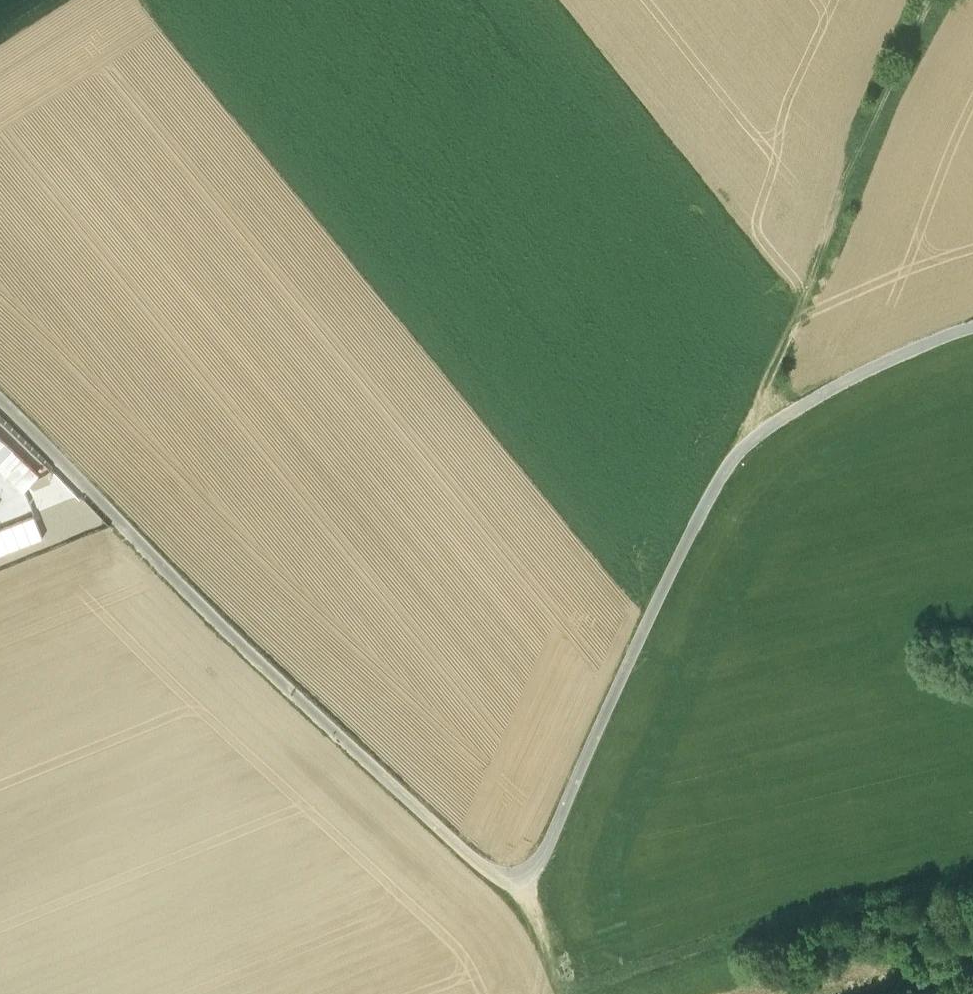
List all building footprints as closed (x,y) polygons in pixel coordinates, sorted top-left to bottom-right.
[(6,475),(22,457),(0,436),(0,469),(6,475)] [(6,475),(23,491),(40,474),(22,457),(6,475)] [(35,514),(23,519),(32,541),(43,537),(35,514)] [(32,541),(23,519),(12,523),(21,546),(32,541)] [(21,546),(12,523),(1,528),(10,550),(21,546)] [(1,528),(0,528),(0,554),(10,550),(1,528)]
